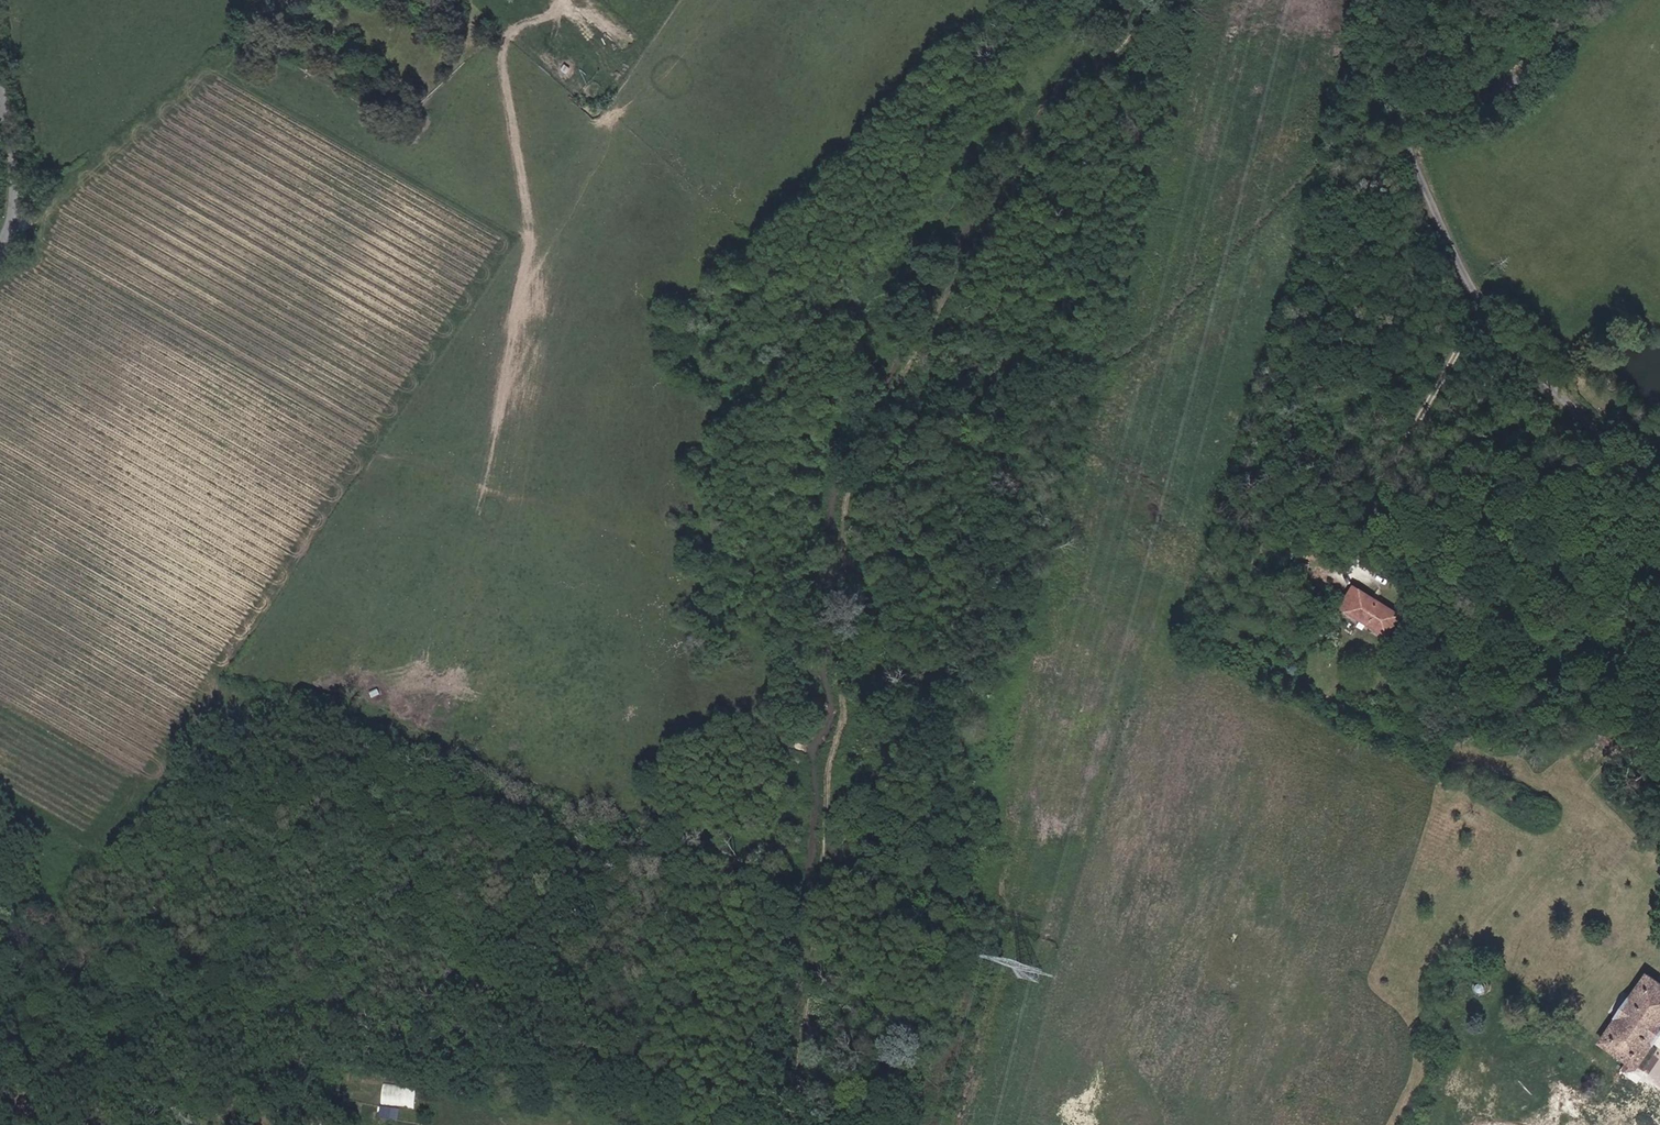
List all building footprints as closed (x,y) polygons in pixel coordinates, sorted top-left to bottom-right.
[(1389,636),(1402,616),(1362,589),(1356,599),(1348,594),(1340,605),(1389,636)] [(1492,997),(1498,992),(1499,985),(1494,979),(1486,978),(1481,983),(1480,991),(1485,996),(1492,997)] [(1641,1077),(1657,1052),(1659,1055),(1659,985),(1655,981),(1641,1004),(1636,1001),(1620,1026),(1624,1030),(1614,1047),(1636,1062),(1595,1124),(1659,1124),(1659,1090),(1641,1077)] [(402,1107),(417,1108),(418,1086),(384,1083),(382,1117),(401,1119),(402,1107)]
